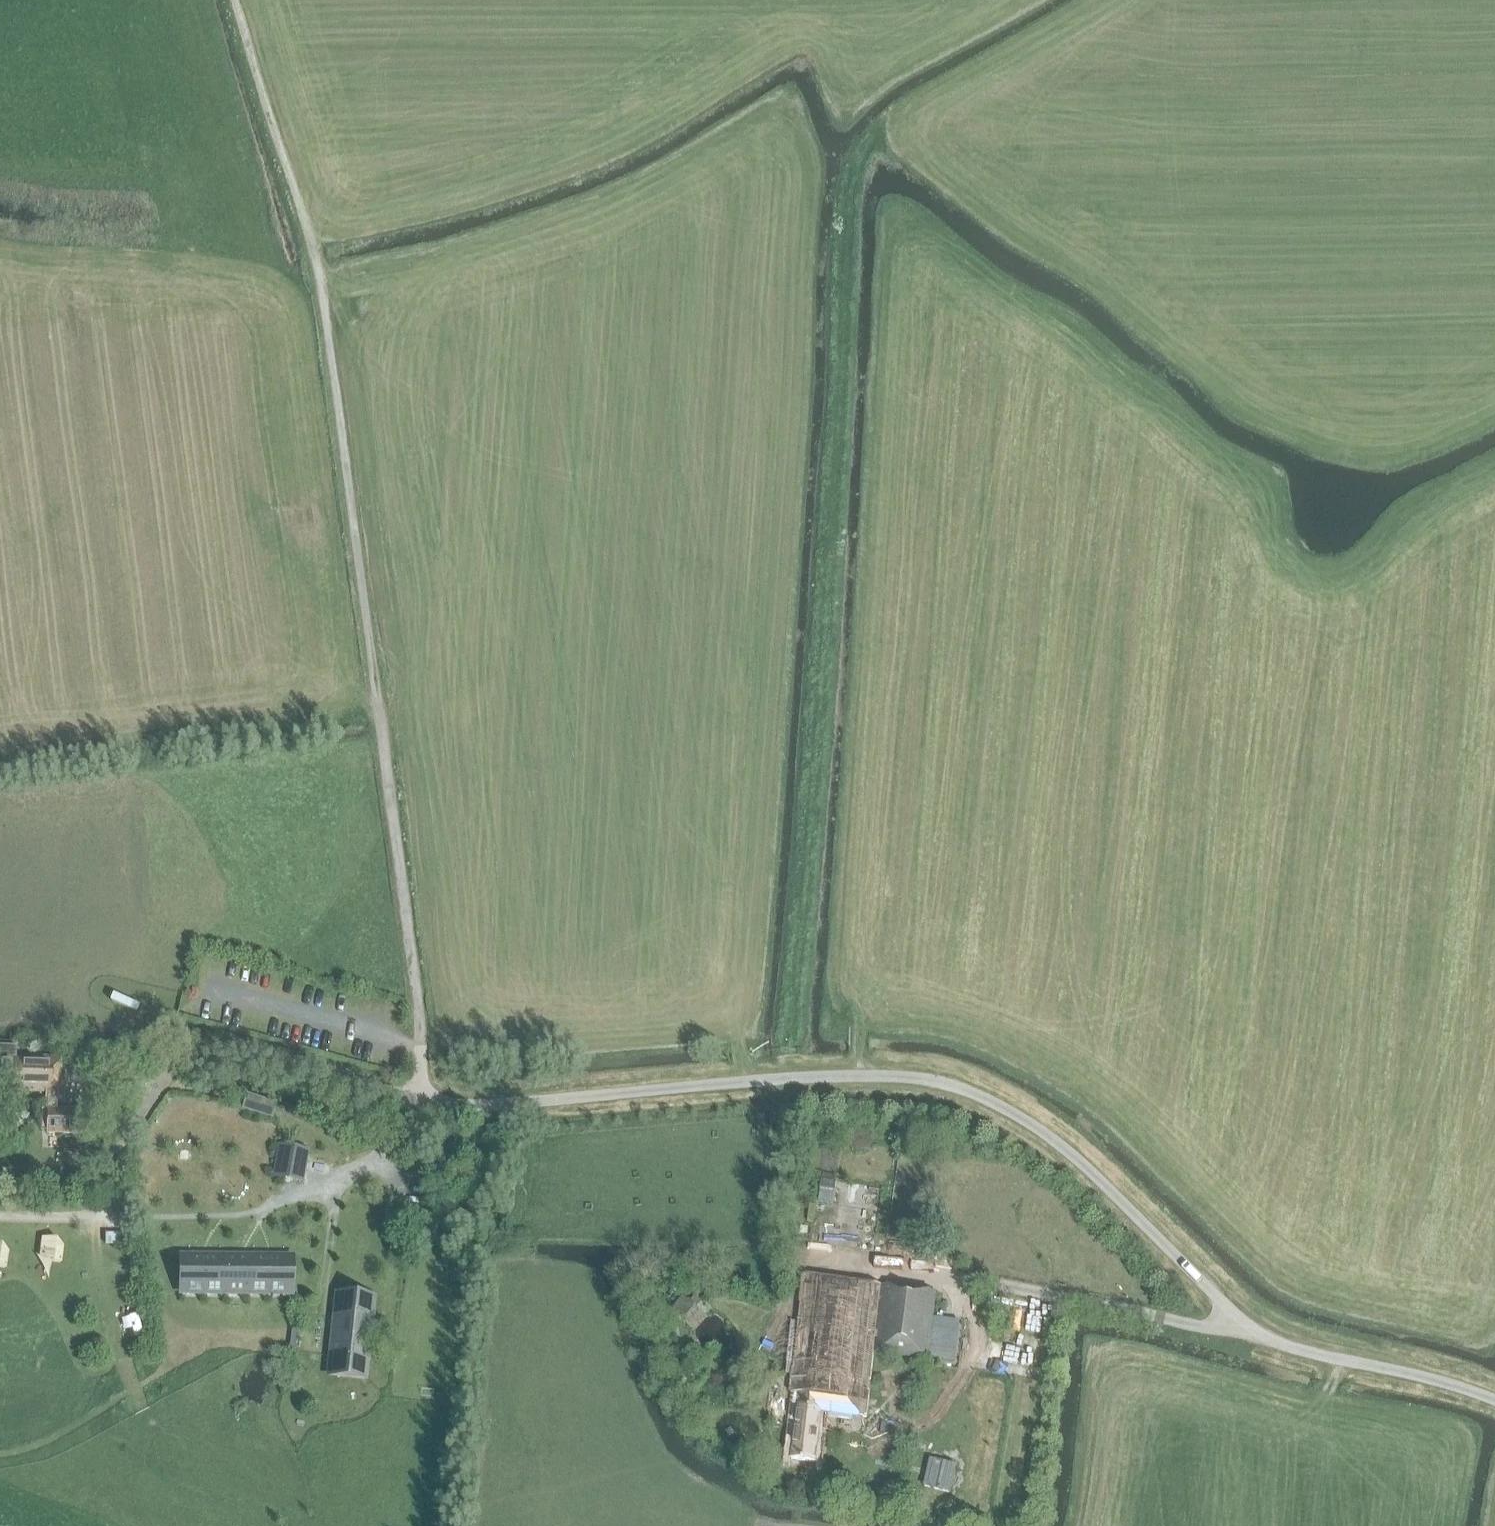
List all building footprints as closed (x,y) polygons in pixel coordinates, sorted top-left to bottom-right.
[(16,1086),(16,1091),(47,1092),(46,1134),(79,1135),(80,1111),(56,1110),(57,1092),(59,1092),(60,1059),(15,1058),(15,1048),(0,1047),(0,1086),(16,1086)] [(249,1097),(244,1110),(271,1118),(275,1105),(249,1097)] [(294,1179),(299,1149),(278,1146),(273,1175),(294,1179)] [(835,1180),(821,1178),(820,1186),(834,1188),(835,1180)] [(452,1209),(454,1195),(438,1193),(436,1207),(452,1209)] [(138,1243),(138,1232),(110,1232),(110,1242),(138,1243)] [(53,1263),(59,1263),(60,1249),(61,1244),(56,1238),(55,1243),(40,1241),(38,1257),(53,1263)] [(182,1295),(204,1295),(204,1255),(182,1255),(182,1295)] [(236,1255),(204,1255),(204,1295),(236,1295),(236,1255)] [(236,1295),(268,1295),(268,1255),(236,1255),(236,1295)] [(290,1255),(268,1255),(268,1295),(290,1295),(290,1255)] [(799,1393),(791,1459),(815,1462),(821,1413),(835,1414),(836,1412),(866,1415),(881,1285),(803,1275),(790,1392),(799,1393)] [(925,1358),(926,1357),(955,1360),(960,1321),(931,1317),(934,1292),(884,1285),(875,1351),(925,1358)] [(700,1300),(694,1294),(687,1301),(694,1307),(700,1300)] [(374,1299),(335,1295),(327,1374),(366,1378),(374,1299)] [(949,1492),(955,1464),(930,1459),(924,1487),(949,1492)]
